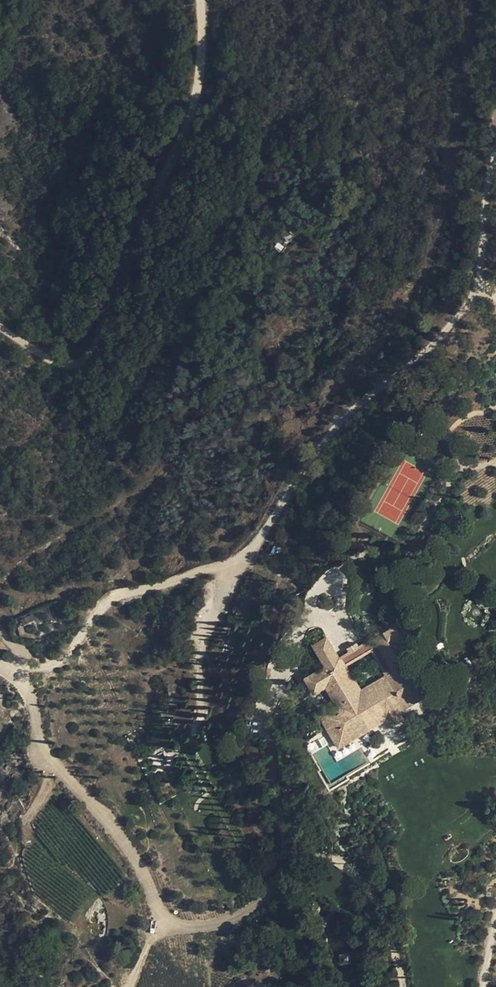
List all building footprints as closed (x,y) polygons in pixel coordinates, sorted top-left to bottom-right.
[(19,616),(21,635),(45,633),(44,614),(19,616)] [(374,640),(368,643),(372,651),(387,677),(361,691),(346,665),(342,658),(339,659),(327,638),(314,645),(321,657),(320,658),(324,665),(325,664),(326,667),(306,678),(314,693),(326,687),(336,705),(319,715),(328,730),(349,717),(359,735),(431,694),(403,644),(421,633),(412,616),(373,638),(374,640)] [(368,643),(342,658),(346,665),(372,651),(368,643)] [(328,730),(338,747),(359,735),(349,717),(328,730)] [(350,962),(348,953),(339,955),(341,964),(350,962)]
